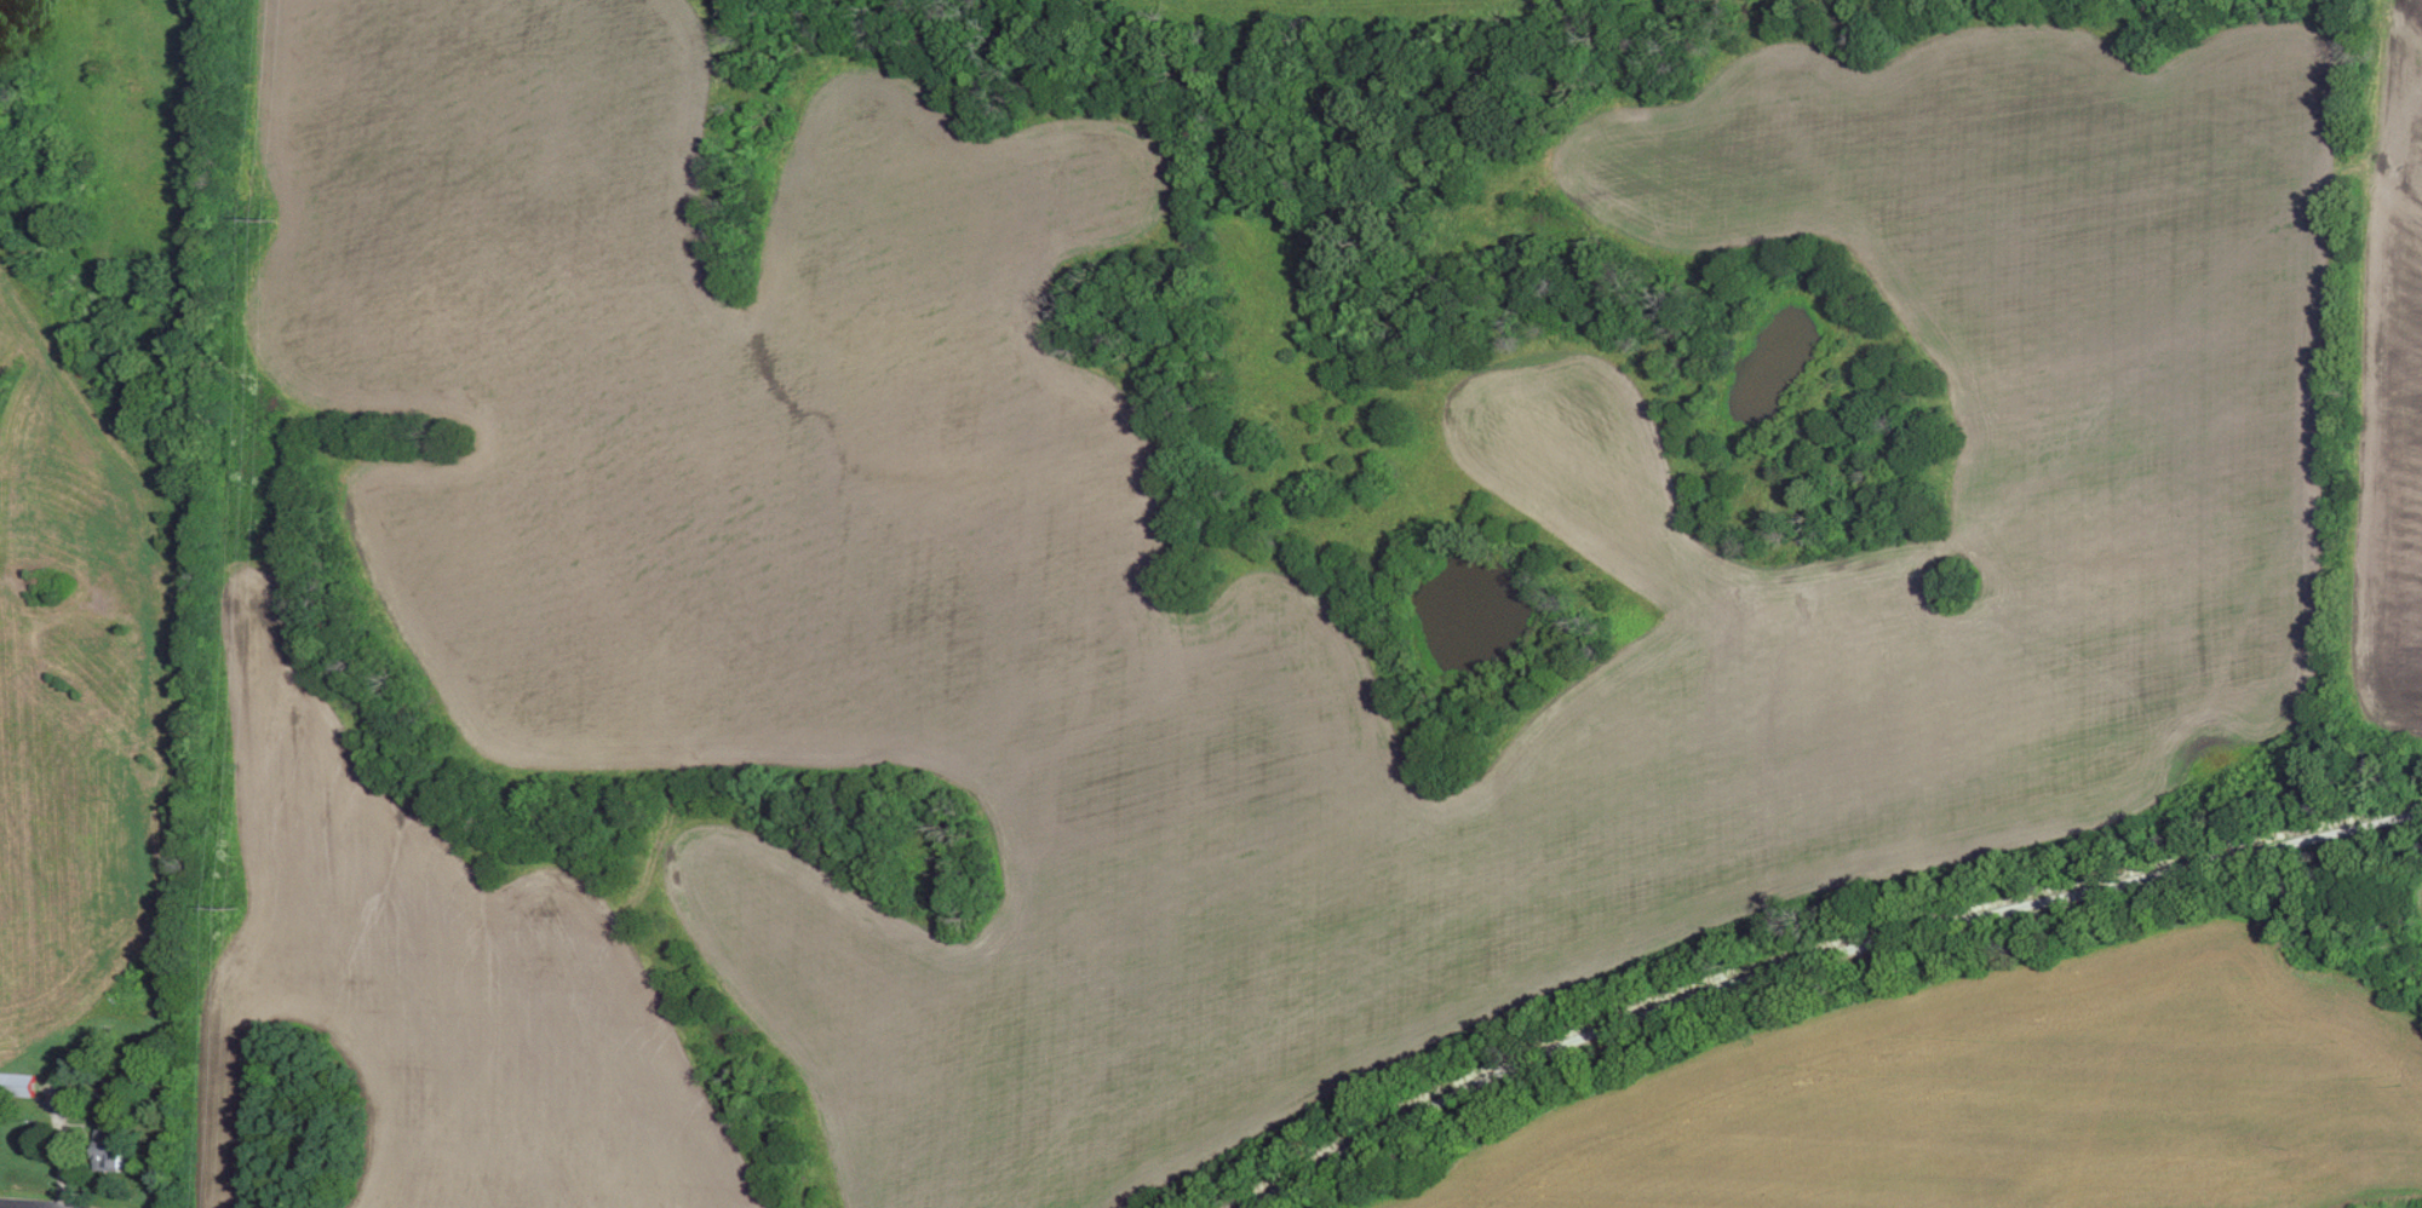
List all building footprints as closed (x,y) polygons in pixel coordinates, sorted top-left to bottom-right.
[(38,1075),(2,1075),(2,1098),(38,1098),(38,1075)] [(125,1130),(96,1130),(96,1171),(125,1171),(125,1130)]
